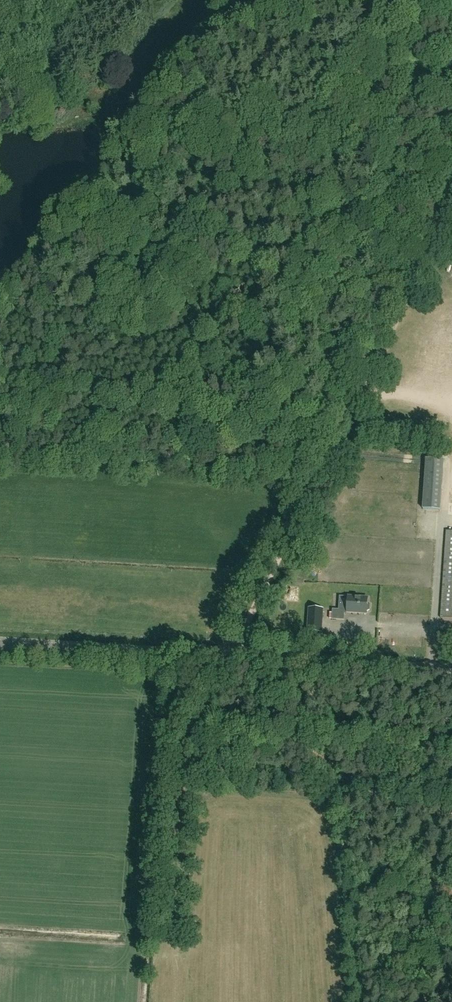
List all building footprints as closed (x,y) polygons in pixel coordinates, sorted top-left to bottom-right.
[(440,510),(443,460),(426,459),(423,509),(440,510)] [(447,530),(441,618),(451,618),(451,531),(447,530)] [(367,613),(367,611),(370,610),(370,604),(368,602),(368,598),(348,596),(347,612),(367,613)] [(308,607),(307,631),(322,633),(324,608),(308,607)]
